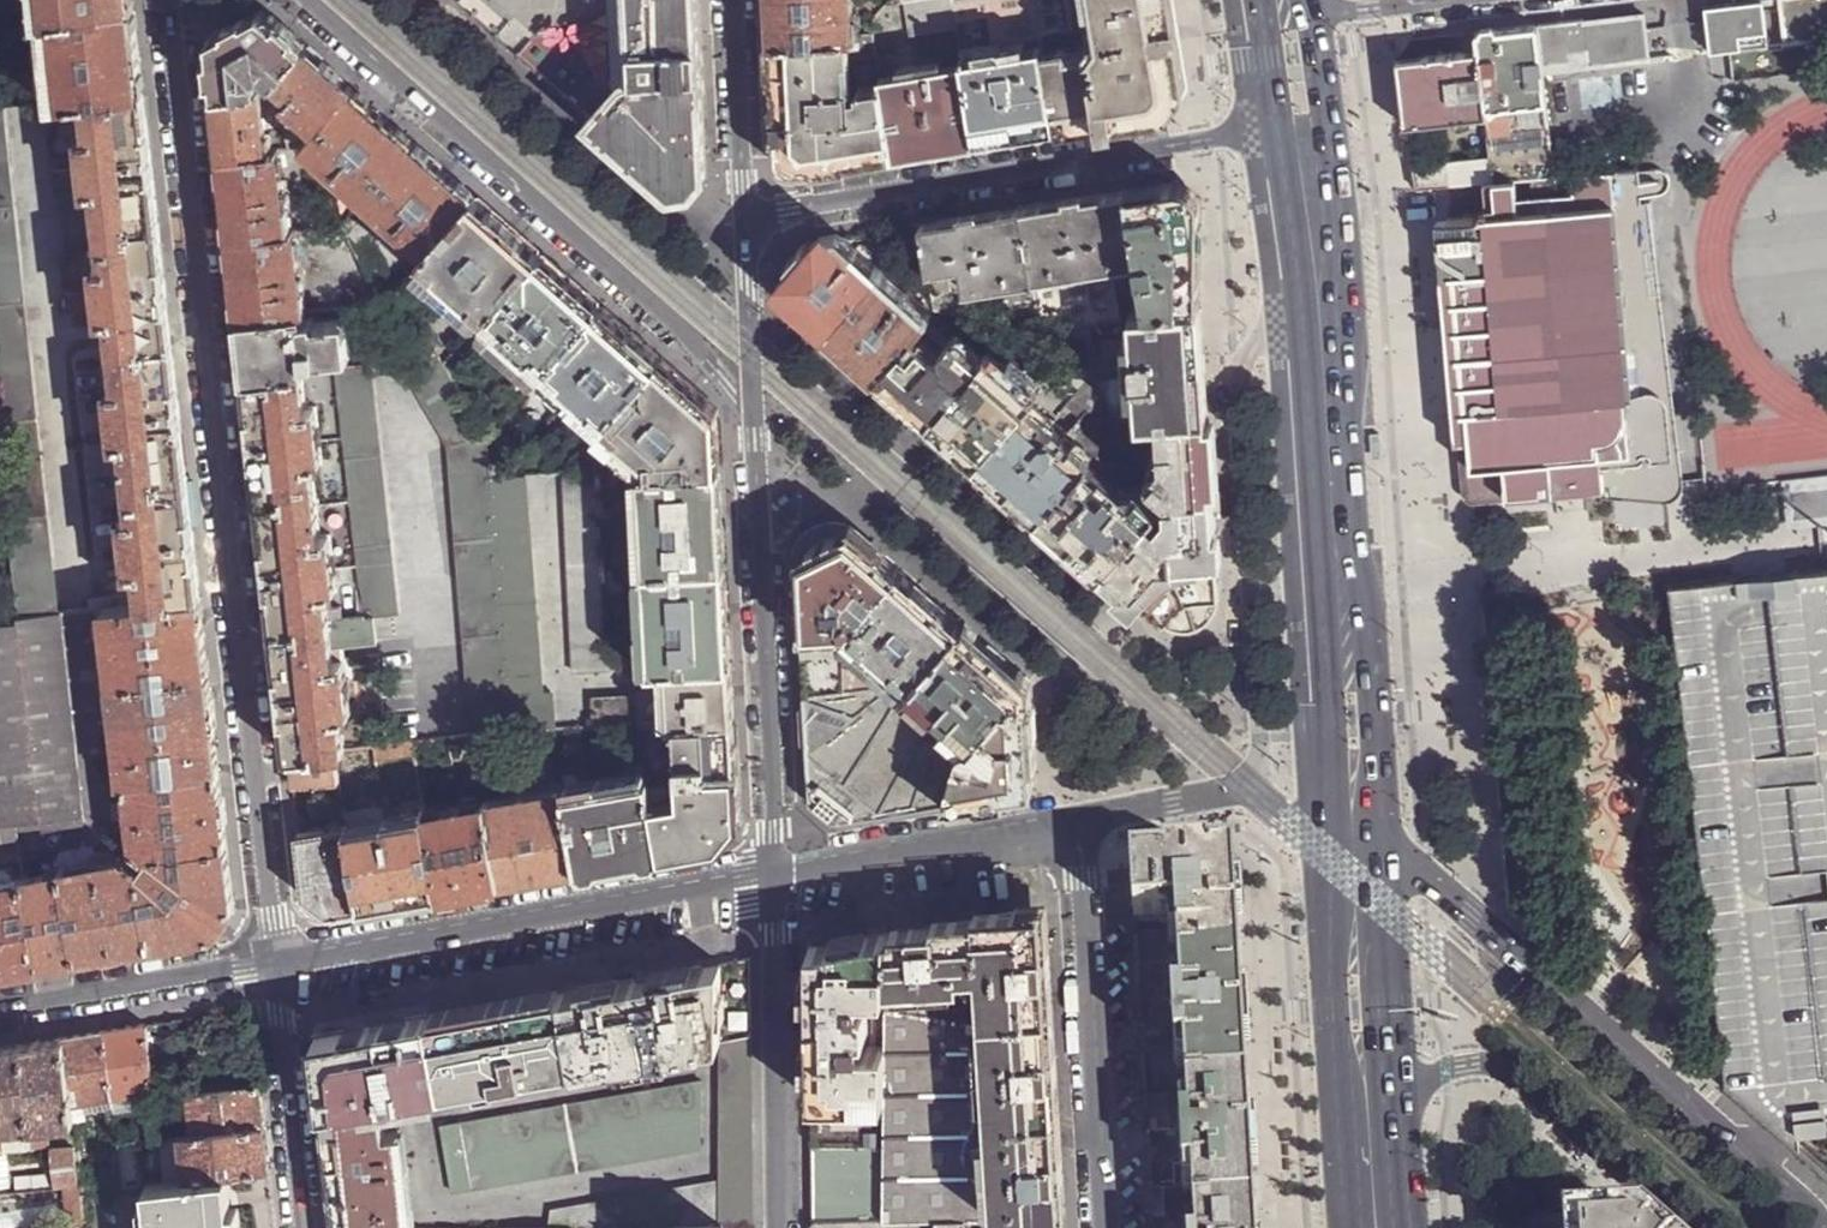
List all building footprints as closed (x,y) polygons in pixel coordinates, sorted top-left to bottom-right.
[(52,15),(50,0),(39,0),(42,16),(52,15)] [(52,15),(55,15),(133,6),(132,0),(50,0),(52,15)] [(634,76),(629,76),(626,81),(624,80),(589,120),(672,194),(693,190),(707,174),(697,0),(629,0),(634,76)] [(851,0),(769,0),(769,5),(771,39),(852,36),(851,0)] [(903,2),(909,36),(955,28),(952,4),(951,0),(913,0),(903,2)] [(962,66),(974,143),(1020,136),(1055,130),(1034,0),(975,0),(952,4),(955,28),(962,66)] [(1055,130),(1163,113),(1183,87),(1168,0),(1034,0),(1055,130)] [(1704,6),(1709,50),(1768,44),(1762,0),(1761,0),(1704,6)] [(1786,45),(1826,40),(1826,0),(1781,0),(1786,45)] [(138,48),(133,6),(55,15),(65,101),(88,98),(142,91),(138,48)] [(209,36),(215,94),(259,89),(256,73),(265,67),(278,79),(306,47),(283,27),(262,9),(246,17),(209,36)] [(1645,13),(1537,25),(1542,70),(1650,57),(1645,13)] [(65,101),(55,15),(52,15),(42,16),(51,103),(65,101)] [(1478,51),(1485,116),(1490,156),(1494,182),(1514,181),(1555,177),(1542,70),(1537,25),(1499,30),(1475,32),(1478,51)] [(852,36),(771,39),(774,94),(777,152),(799,171),(841,165),(891,157),(879,79),(871,35),(852,36)] [(331,70),(306,47),(278,79),(277,79),(292,92),(286,100),(318,127),(352,88),(331,70)] [(1396,59),(1403,126),(1485,116),(1478,51),(1420,57),(1396,59)] [(935,149),(974,143),(962,66),(879,79),(891,157),(935,149)] [(379,112),(352,88),(318,127),(305,143),(365,197),(414,143),(379,112)] [(219,128),(222,156),(267,151),(261,89),(259,89),(215,94),(219,128)] [(98,283),(108,282),(110,294),(99,295),(101,310),(102,316),(112,316),(120,385),(110,386),(112,407),(122,406),(124,419),(113,420),(115,441),(120,440),(120,445),(126,445),(134,512),(123,513),(126,535),(136,534),(138,546),(127,547),(130,569),(140,568),(144,603),(199,596),(192,535),(178,411),(164,285),(150,155),(142,91),(88,98),(93,132),(82,134),(84,156),(95,155),(96,166),(85,167),(88,189),(92,189),(92,193),(99,193),(106,260),(96,262),(98,283)] [(52,158),(84,156),(82,134),(93,132),(88,98),(65,101),(51,103),(55,136),(49,137),(52,158)] [(2,109),(0,109),(0,451),(15,590),(18,617),(57,613),(2,109)] [(441,167),(414,143),(365,197),(425,250),(474,196),(441,167)] [(227,203),(231,237),(288,231),(279,150),(267,151),(222,156),(227,203)] [(1410,166),(1415,190),(1437,188),(1484,184),(1494,182),(1490,156),(1410,166)] [(65,286),(98,283),(96,262),(106,260),(99,193),(92,193),(92,189),(88,189),(85,167),(53,170),(56,190),(61,189),(69,264),(63,264),(65,286)] [(1514,181),(1494,182),(1484,184),(1486,215),(1440,219),(1460,441),(1468,440),(1474,501),(1541,495),(1574,492),(1604,489),(1609,489),(1609,488),(1668,482),(1642,202),(1639,168),(1573,175),(1574,200),(1516,204),(1514,181)] [(1162,184),(1129,190),(1142,273),(1148,314),(1199,306),(1200,268),(1201,200),(1178,181),(1162,184)] [(1036,325),(1040,325),(1066,310),(1068,326),(1071,326),(1124,317),(1118,277),(1142,273),(1129,190),(1101,194),(962,217),(922,224),(933,295),(945,293),(947,304),(953,304),(951,313),(988,320),(1011,324),(1036,325)] [(505,223),(474,196),(425,250),(421,255),(487,313),(540,254),(505,223)] [(236,281),(241,317),(292,312),(304,310),(294,231),(288,231),(231,237),(236,281)] [(844,237),(834,238),(876,275),(882,269),(855,246),(844,237)] [(816,241),(809,248),(806,245),(803,245),(789,261),(789,265),(793,267),(783,278),(784,291),(812,316),(829,330),(876,275),(834,238),(816,241)] [(567,277),(540,254),(487,313),(545,365),(599,305),(567,277)] [(932,313),(882,269),(876,275),(927,319),(932,313)] [(876,275),(829,330),(858,356),(878,374),(917,331),(927,319),(876,275)] [(68,313),(101,310),(99,295),(99,291),(67,294),(68,313)] [(625,328),(599,305),(545,365),(606,417),(659,359),(625,328)] [(1148,314),(1132,316),(1124,317),(1071,326),(1078,344),(1094,373),(1104,393),(1120,421),(1139,421),(1206,416),(1203,364),(1199,306),(1148,314)] [(245,362),(246,376),(302,370),(308,369),(307,358),(350,354),(347,330),(342,330),(340,318),(315,321),(314,315),(293,318),(292,312),(241,317),(245,362)] [(1002,335),(1011,324),(988,320),(1002,335)] [(1078,344),(1071,326),(1068,326),(1040,325),(1036,325),(1070,354),(1078,344)] [(939,351),(917,331),(878,374),(908,400),(929,419),(983,358),(963,341),(955,333),(939,351)] [(989,350),(990,349),(971,332),(963,341),(983,358),(989,350)] [(380,346),(391,360),(401,359),(438,355),(421,339),(380,346)] [(977,460),(1043,385),(1023,368),(1017,374),(989,350),(983,358),(929,419),(955,442),(977,460)] [(449,445),(472,735),(510,731),(508,695),(506,677),(504,658),(503,641),(502,623),(500,605),(499,587),(497,568),(495,550),(494,532),(492,515),(491,497),(489,477),(485,436),(443,363),(438,355),(401,359),(449,445)] [(689,385),(659,359),(606,417),(618,428),(617,431),(648,458),(649,469),(721,466),(718,411),(689,385)] [(341,403),(347,457),(382,453),(372,362),(308,369),(302,370),(306,406),(312,405),(312,401),(321,399),(322,405),(341,403)] [(283,705),(289,753),(332,749),(344,748),(340,714),(350,712),(345,658),(334,659),(332,646),(329,617),(326,589),(336,588),(330,534),(320,535),(312,462),(322,461),(316,406),(312,405),(306,406),(302,370),(246,376),(254,444),(267,563),(283,705)] [(1073,397),(1088,411),(1104,393),(1094,373),(1073,397)] [(1092,451),(1110,432),(1092,417),(1076,437),(1070,442),(1043,417),(1047,412),(1064,393),(1049,379),(1043,385),(977,460),(995,477),(1028,505),(1038,515),(1093,452),(1092,451)] [(1076,437),(1047,412),(1043,417),(1070,442),(1076,437)] [(1141,454),(1148,454),(1149,473),(1145,476),(1145,481),(1164,498),(1167,495),(1212,493),(1209,456),(1206,416),(1139,421),(1141,454)] [(618,428),(606,417),(596,429),(639,470),(649,469),(648,458),(617,431),(618,428)] [(1149,473),(1148,454),(1141,454),(1139,421),(1120,421),(1110,432),(1092,451),(1093,452),(1038,515),(1070,543),(1103,571),(1164,498),(1145,481),(1145,476),(1149,473)] [(347,457),(356,546),(392,542),(382,453),(347,457)] [(639,470),(644,568),(725,565),(723,516),(721,466),(649,469),(639,470)] [(599,471),(564,473),(565,491),(600,490),(599,471)] [(599,471),(600,490),(617,489),(616,471),(599,471)] [(524,475),(489,477),(491,497),(526,494),(524,475)] [(600,490),(565,491),(566,510),(601,508),(600,490)] [(1121,587),(1132,597),(1165,625),(1173,629),(1186,631),(1198,628),(1209,621),(1215,610),(1218,598),(1217,579),(1212,493),(1167,495),(1164,498),(1103,571),(1121,587)] [(526,494),(491,497),(492,515),(527,512),(526,494)] [(601,508),(566,510),(567,528),(602,526),(601,508)] [(527,512),(492,515),(494,532),(529,530),(527,512)] [(602,526),(567,528),(568,546),(603,544),(602,526)] [(801,630),(847,628),(899,569),(879,551),(876,549),(878,547),(876,546),(873,546),(854,529),(853,526),(849,526),(847,529),(843,532),(839,531),(837,535),(812,547),(811,546),(807,546),(805,550),(800,552),(796,551),(795,555),(797,558),(799,589),(796,591),(796,594),(799,593),(801,630)] [(529,530),(494,532),(495,550),(530,548),(529,530)] [(364,613),(364,618),(374,617),(399,614),(392,542),(356,546),(364,613)] [(603,544),(568,546),(569,564),(603,562),(603,544)] [(530,548),(495,550),(497,568),(532,566),(530,548)] [(603,562),(569,564),(569,582),(604,580),(604,570),(603,562)] [(644,568),(649,666),(668,666),(730,662),(728,617),(725,565),(644,568)] [(532,566),(497,568),(499,587),(533,584),(532,566)] [(604,580),(605,589),(621,589),(621,569),(604,570),(604,580)] [(910,683),(962,624),(925,592),(899,569),(847,628),(910,683)] [(1667,587),(1715,996),(1724,1079),(1784,1132),(1798,1145),(1797,1131),(1796,1119),(1826,1116),(1826,569),(1720,581),(1667,587)] [(604,580),(569,582),(570,601),(605,598),(605,589),(604,580)] [(533,584),(499,587),(500,605),(535,602),(533,584)] [(19,622),(18,617),(15,590),(3,591),(6,623),(19,622)] [(91,608),(115,605),(113,594),(90,597),(91,608)] [(98,684),(112,683),(207,673),(203,637),(199,596),(144,603),(115,605),(91,608),(98,684)] [(605,598),(570,601),(571,619),(606,617),(605,598)] [(535,602),(500,605),(502,623),(536,620),(535,602)] [(18,617),(19,622),(6,623),(0,624),(0,860),(20,856),(16,821),(73,814),(87,812),(91,805),(87,770),(108,767),(98,684),(91,608),(57,613),(18,617)] [(364,618),(364,613),(329,617),(332,646),(377,641),(374,617),(364,618)] [(606,617),(571,619),(572,637),(607,635),(606,617)] [(536,620),(502,623),(503,641),(538,638),(536,620)] [(910,683),(967,733),(973,739),(1007,699),(1028,699),(1028,683),(992,651),(962,624),(910,683)] [(808,802),(829,818),(831,820),(941,801),(967,733),(910,683),(847,628),(801,630),(805,728),(808,802)] [(607,635),(572,637),(573,654),(608,652),(607,635)] [(538,638),(503,641),(504,658),(540,656),(538,638)] [(608,652),(573,654),(574,672),(609,670),(608,652)] [(540,656),(504,658),(506,677),(541,674),(540,656)] [(671,722),(733,718),(731,692),(730,662),(668,666),(669,689),(671,722)] [(214,724),(207,673),(112,683),(123,779),(127,779),(218,768),(214,724)] [(541,674),(506,677),(508,695),(542,692),(541,674)] [(123,779),(112,683),(98,684),(108,767),(109,780),(123,779)] [(510,731),(555,728),(552,691),(542,692),(508,695),(510,731)] [(595,726),(641,723),(639,695),(593,697),(595,726)] [(967,733),(941,801),(1031,786),(1030,774),(1029,720),(1028,699),(1007,699),(973,739),(967,733)] [(697,846),(719,842),(738,818),(735,774),(733,718),(671,722),(641,723),(647,760),(649,776),(662,852),(697,846)] [(400,742),(381,744),(382,755),(401,753),(400,742)] [(292,783),(337,778),(332,749),(289,753),(292,783)] [(566,791),(649,776),(647,760),(563,776),(565,783),(566,791)] [(113,817),(109,780),(108,767),(87,770),(91,805),(87,812),(89,822),(113,817)] [(223,805),(218,768),(127,779),(133,841),(144,852),(149,852),(227,843),(223,805)] [(620,860),(662,852),(649,776),(566,791),(579,867),(620,860)] [(486,806),(566,791),(565,783),(484,798),(485,800),(486,806)] [(539,874),(579,867),(566,791),(486,806),(499,881),(539,874)] [(467,887),(499,881),(486,806),(485,800),(425,811),(427,818),(441,892),(467,887)] [(347,831),(427,818),(425,811),(385,818),(383,807),(344,813),(346,823),(347,831)] [(61,848),(116,838),(113,817),(89,822),(73,825),(61,840),(61,848)] [(402,899),(441,892),(427,818),(347,831),(361,906),(402,899)] [(347,908),(361,906),(347,831),(346,823),(298,831),(305,893),(330,911),(347,908)] [(235,908),(227,843),(149,852),(138,865),(152,943),(186,937),(216,931),(235,908)] [(115,950),(152,943),(138,865),(137,861),(128,854),(62,865),(62,867),(78,956),(115,950)] [(1136,962),(1179,960),(1180,972),(1240,969),(1233,862),(1181,864),(1130,867),(1133,920),(1176,918),(1177,928),(1134,930),(1136,962)] [(61,959),(78,956),(62,867),(43,871),(23,875),(38,963),(61,959)] [(38,963),(23,875),(0,879),(0,970),(1,970),(38,963)] [(982,1216),(1062,1214),(1060,1187),(1052,1063),(1045,941),(1042,903),(1022,908),(1021,907),(1010,909),(924,924),(886,931),(883,1219),(937,1218),(964,1217),(982,1216)] [(883,1219),(886,931),(860,936),(810,946),(812,1069),(814,1221),(883,1219)] [(721,1040),(721,1050),(719,1181),(718,1224),(724,1224),(753,1223),(752,1115),(750,957),(722,963),(721,1040)] [(576,1066),(721,1040),(722,963),(699,967),(606,984),(563,992),(576,1064),(576,1066)] [(1177,1060),(1185,1060),(1187,1096),(1248,1093),(1241,985),(1240,969),(1180,972),(1182,1009),(1174,1009),(1177,1060)] [(576,1064),(563,992),(509,1002),(431,1017),(444,1088),(576,1064)] [(316,1038),(324,1110),(367,1105),(368,1110),(384,1109),(389,1098),(444,1088),(431,1017),(366,1029),(316,1038)] [(125,1028),(105,1032),(112,1097),(153,1090),(150,1060),(148,1036),(146,1024),(125,1028)] [(82,1036),(62,1039),(70,1104),(112,1097),(105,1032),(82,1036)] [(46,1147),(44,1126),(72,1123),(70,1104),(62,1039),(43,1042),(23,1045),(35,1149),(46,1147)] [(0,1049),(0,1130),(3,1130),(5,1151),(35,1149),(23,1045),(5,1049),(0,1049)] [(206,1073),(208,1090),(239,1086),(237,1069),(206,1073)] [(442,1126),(453,1190),(701,1148),(703,1080),(442,1126)] [(189,1092),(193,1134),(265,1126),(263,1107),(260,1083),(239,1086),(208,1090),(189,1092)] [(153,1090),(112,1097),(114,1112),(155,1106),(155,1096),(153,1090)] [(1252,1161),(1248,1093),(1187,1096),(1189,1132),(1181,1132),(1184,1183),(1192,1182),(1193,1190),(1194,1218),(1255,1215),(1252,1161)] [(1189,1132),(1187,1096),(1169,1097),(1171,1133),(1181,1132),(1189,1132)] [(1169,1097),(1145,1098),(1147,1135),(1171,1133),(1169,1097)] [(399,1131),(387,1132),(384,1109),(368,1110),(367,1105),(324,1110),(327,1133),(337,1227),(409,1227),(399,1131)] [(1796,1119),(1797,1131),(1826,1128),(1826,1120),(1826,1116),(1796,1119)] [(193,1134),(181,1136),(186,1179),(230,1174),(258,1170),(270,1169),(268,1147),(265,1126),(193,1134)] [(135,1128),(117,1130),(118,1143),(133,1142),(137,1141),(135,1128)] [(133,1142),(118,1143),(123,1188),(137,1186),(139,1186),(133,1142)] [(79,1186),(75,1145),(52,1147),(57,1188),(63,1187),(79,1186)] [(234,1214),(230,1174),(186,1179),(139,1186),(137,1186),(142,1227),(236,1227),(234,1214)] [(719,1181),(553,1210),(551,1227),(613,1227),(641,1227),(718,1224),(719,1181)] [(80,1193),(79,1186),(63,1187),(68,1227),(84,1225),(80,1193)] [(1152,1221),(1164,1220),(1163,1190),(1150,1191),(1152,1221)] [(1190,1219),(1194,1218),(1193,1190),(1164,1190),(1166,1220),(1190,1219)] [(1062,1214),(982,1216),(983,1227),(1063,1227),(1062,1214)] [(1195,1227),(1256,1227),(1255,1215),(1194,1218),(1195,1227)] [(964,1217),(937,1218),(937,1227),(964,1227),(964,1217)] [(1562,1220),(1562,1227),(1652,1227),(1639,1217),(1562,1220)] [(937,1218),(883,1219),(814,1221),(814,1227),(937,1227),(937,1218)] [(1190,1219),(1166,1220),(1164,1220),(1152,1221),(1153,1227),(1190,1227),(1190,1219)]
